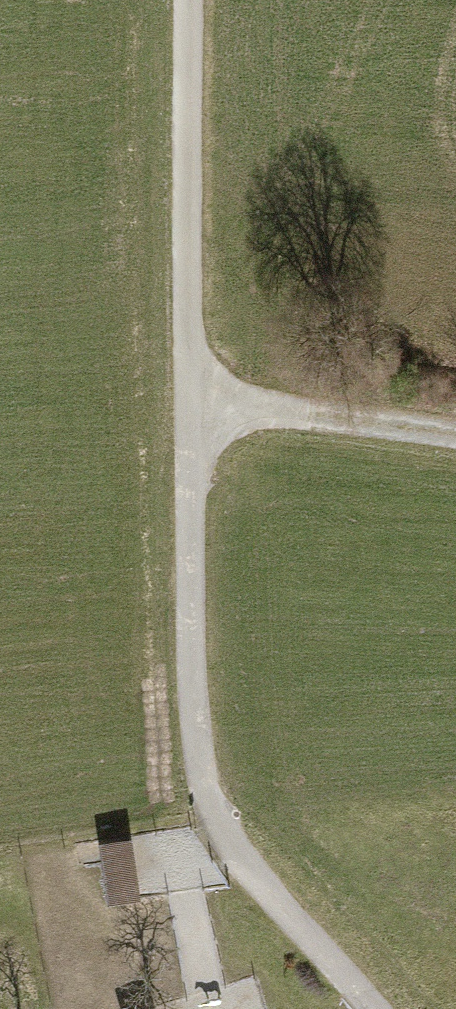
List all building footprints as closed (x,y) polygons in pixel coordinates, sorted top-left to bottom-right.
[(123,838),(102,841),(110,900),(131,898),(123,838)]
